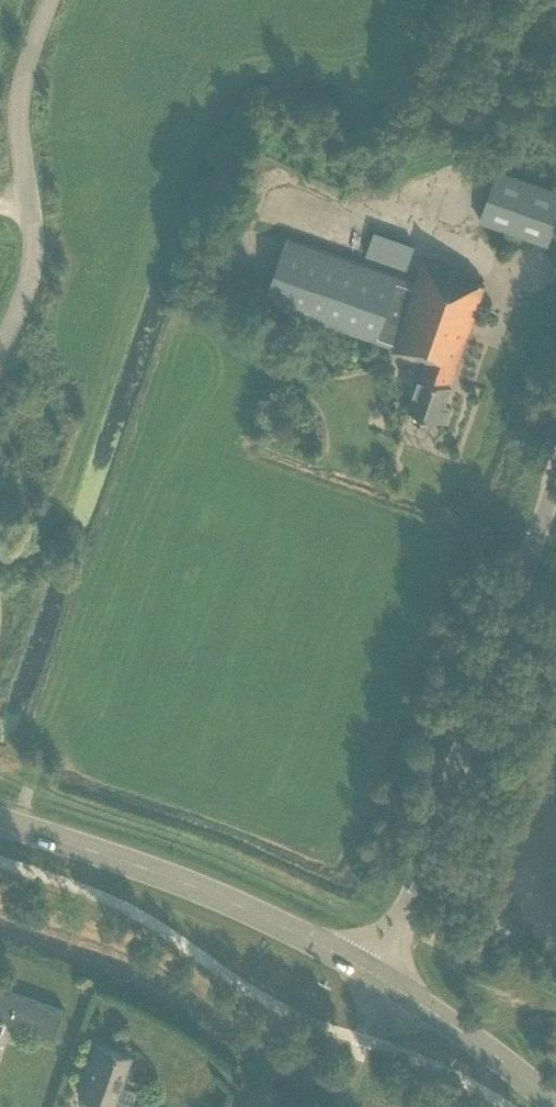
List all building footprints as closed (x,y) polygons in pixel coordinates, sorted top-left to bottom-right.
[(481,221),(548,243),(555,219),(555,188),(498,169),(481,221)] [(374,231),(366,254),(406,268),(414,245),(374,231)] [(448,408),(443,407),(451,384),(450,384),(486,285),(467,278),(468,275),(424,259),(416,282),(288,236),(264,303),(392,348),(391,351),(426,363),(422,374),(421,373),(409,408),(443,421),(446,419),(449,411),(448,408)] [(2,1018),(56,1038),(66,1011),(0,988),(0,1024),(2,1018)] [(130,1056),(96,1044),(79,1093),(111,1105),(110,1106),(133,1106),(135,1104),(115,1097),(130,1056)]
